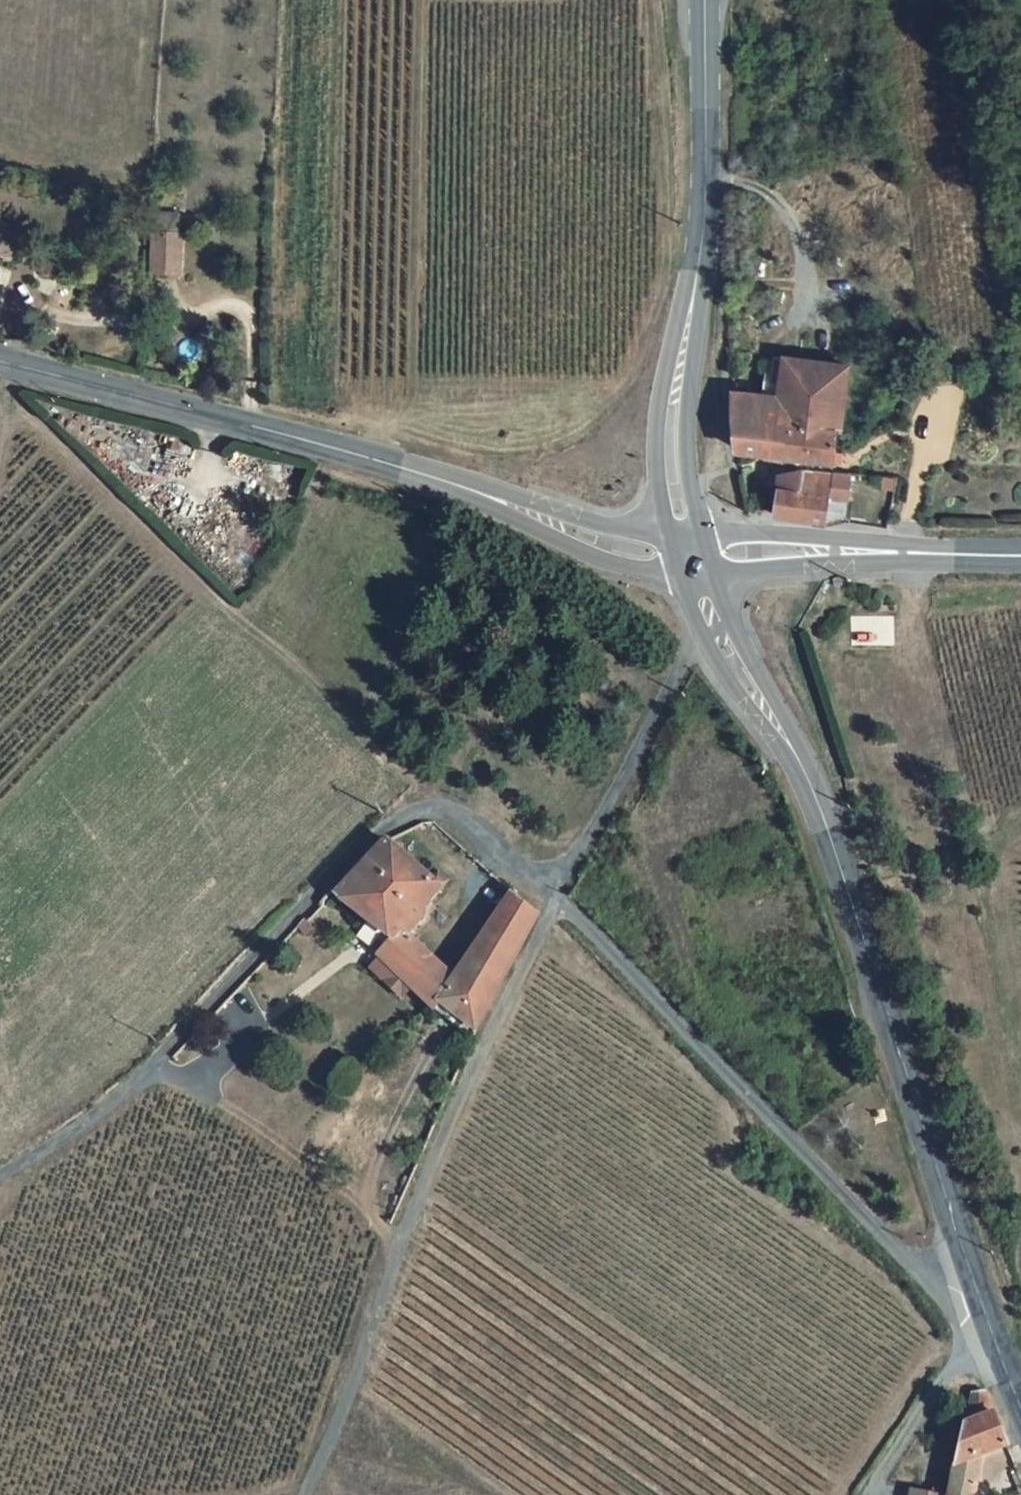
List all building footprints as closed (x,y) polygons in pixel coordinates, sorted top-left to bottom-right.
[(155,227),(148,269),(180,274),(186,231),(155,227)] [(16,264),(18,231),(0,228),(0,271),(16,264)] [(735,427),(739,460),(789,465),(789,484),(782,483),(778,519),(833,528),(838,474),(852,475),(853,460),(841,459),(843,442),(847,443),(856,375),(780,365),(777,391),(766,390),(765,403),(735,399),(735,427)] [(435,870),(428,877),(385,841),(337,898),(386,942),(377,956),(440,1015),(452,1005),(478,1030),(532,917),(505,890),(453,974),(415,935),(427,915),(423,909),(444,880),(435,870)] [(478,1030),(452,1005),(440,1015),(471,1043),(478,1030)] [(969,1398),(951,1494),(977,1494),(984,1460),(1009,1459),(981,1396),(969,1398)]
